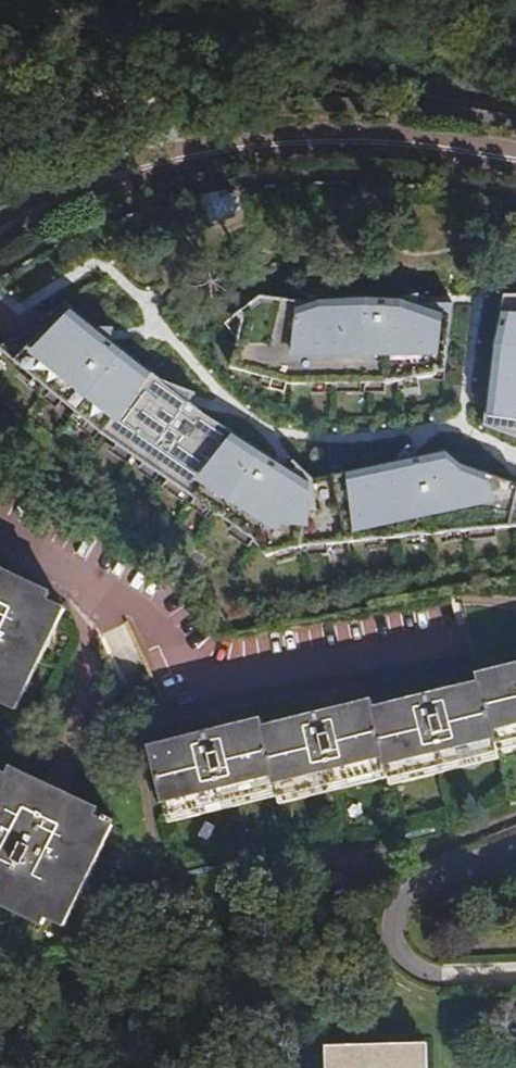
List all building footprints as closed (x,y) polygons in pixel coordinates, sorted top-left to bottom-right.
[(227,191),(199,197),(205,220),(231,215),(231,210),(241,207),(239,195),(228,196),(227,191)] [(446,368),(456,300),(424,300),(422,290),(405,295),(367,294),(310,288),(309,295),(260,289),(236,312),(242,315),(231,362),(290,379),(388,379),(437,370),(437,367),(446,368)] [(506,290),(495,339),(486,421),(515,433),(515,290),(506,290)] [(267,556),(302,545),(515,525),(515,479),(462,459),(448,446),(412,453),(410,444),(411,443),(410,441),(396,457),(313,474),(294,456),(272,452),(191,397),(195,388),(197,388),(196,386),(165,376),(114,324),(97,324),(64,298),(40,314),(41,316),(42,316),(45,320),(16,334),(0,342),(0,347),(104,436),(254,539),(267,556)] [(16,701),(65,600),(47,591),(51,583),(19,568),(18,572),(0,564),(0,694),(16,701)] [(149,732),(163,801),(273,776),(275,785),(385,761),(387,771),(496,747),(495,738),(515,733),(515,661),(478,670),(480,677),(373,701),(370,691),(260,714),(258,707),(149,732)] [(10,897),(8,901),(38,916),(42,910),(62,920),(111,819),(110,818),(112,814),(101,808),(100,812),(92,809),(96,802),(65,787),(64,790),(38,778),(40,774),(9,760),(5,767),(0,764),(0,893),(10,897)] [(348,1067),(433,1067),(432,1042),(348,1045),(348,1067)]
